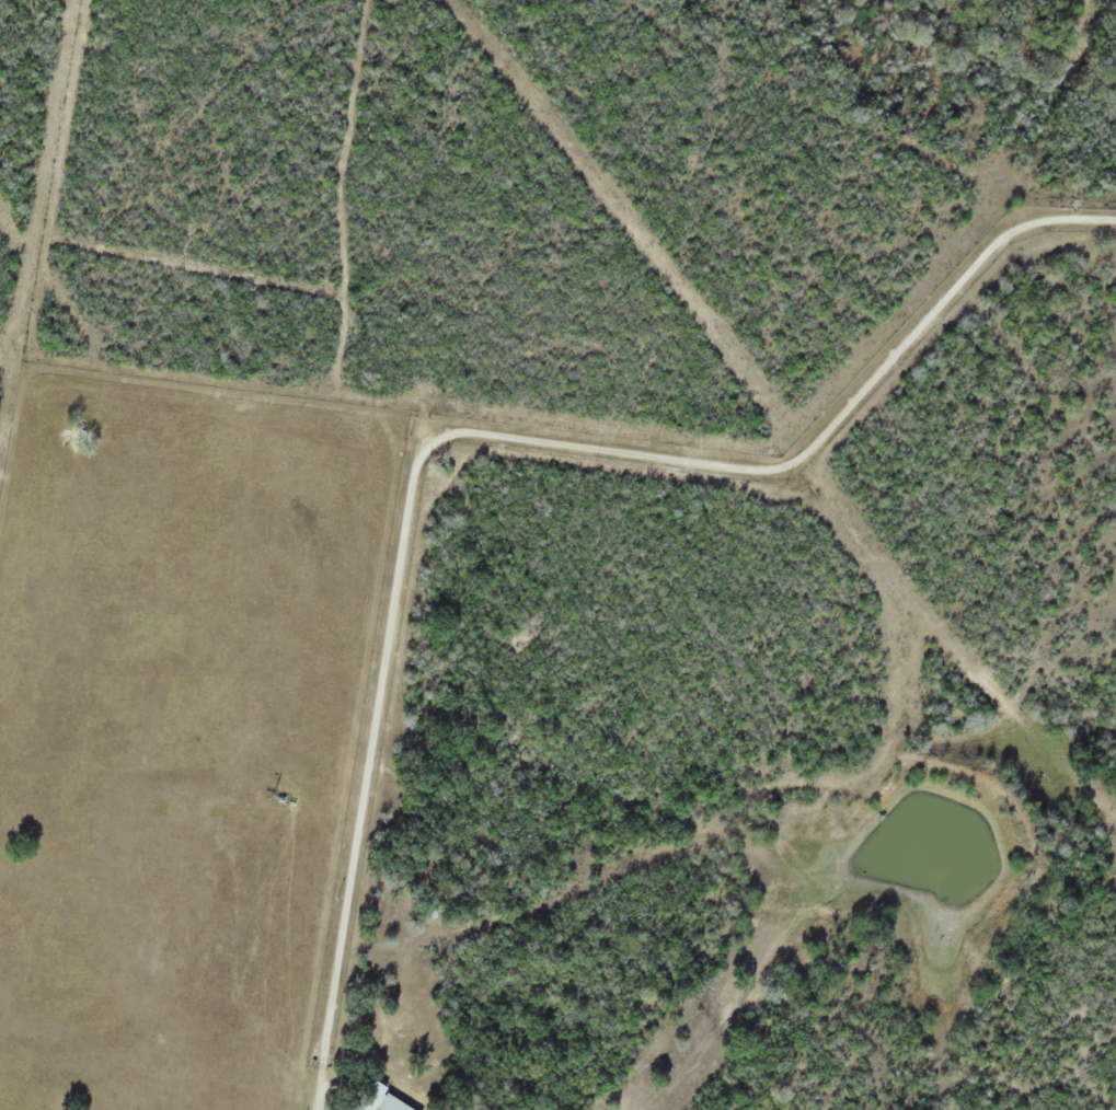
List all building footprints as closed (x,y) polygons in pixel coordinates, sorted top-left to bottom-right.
[(368,1082),(352,1109),(417,1109),(368,1082)]
